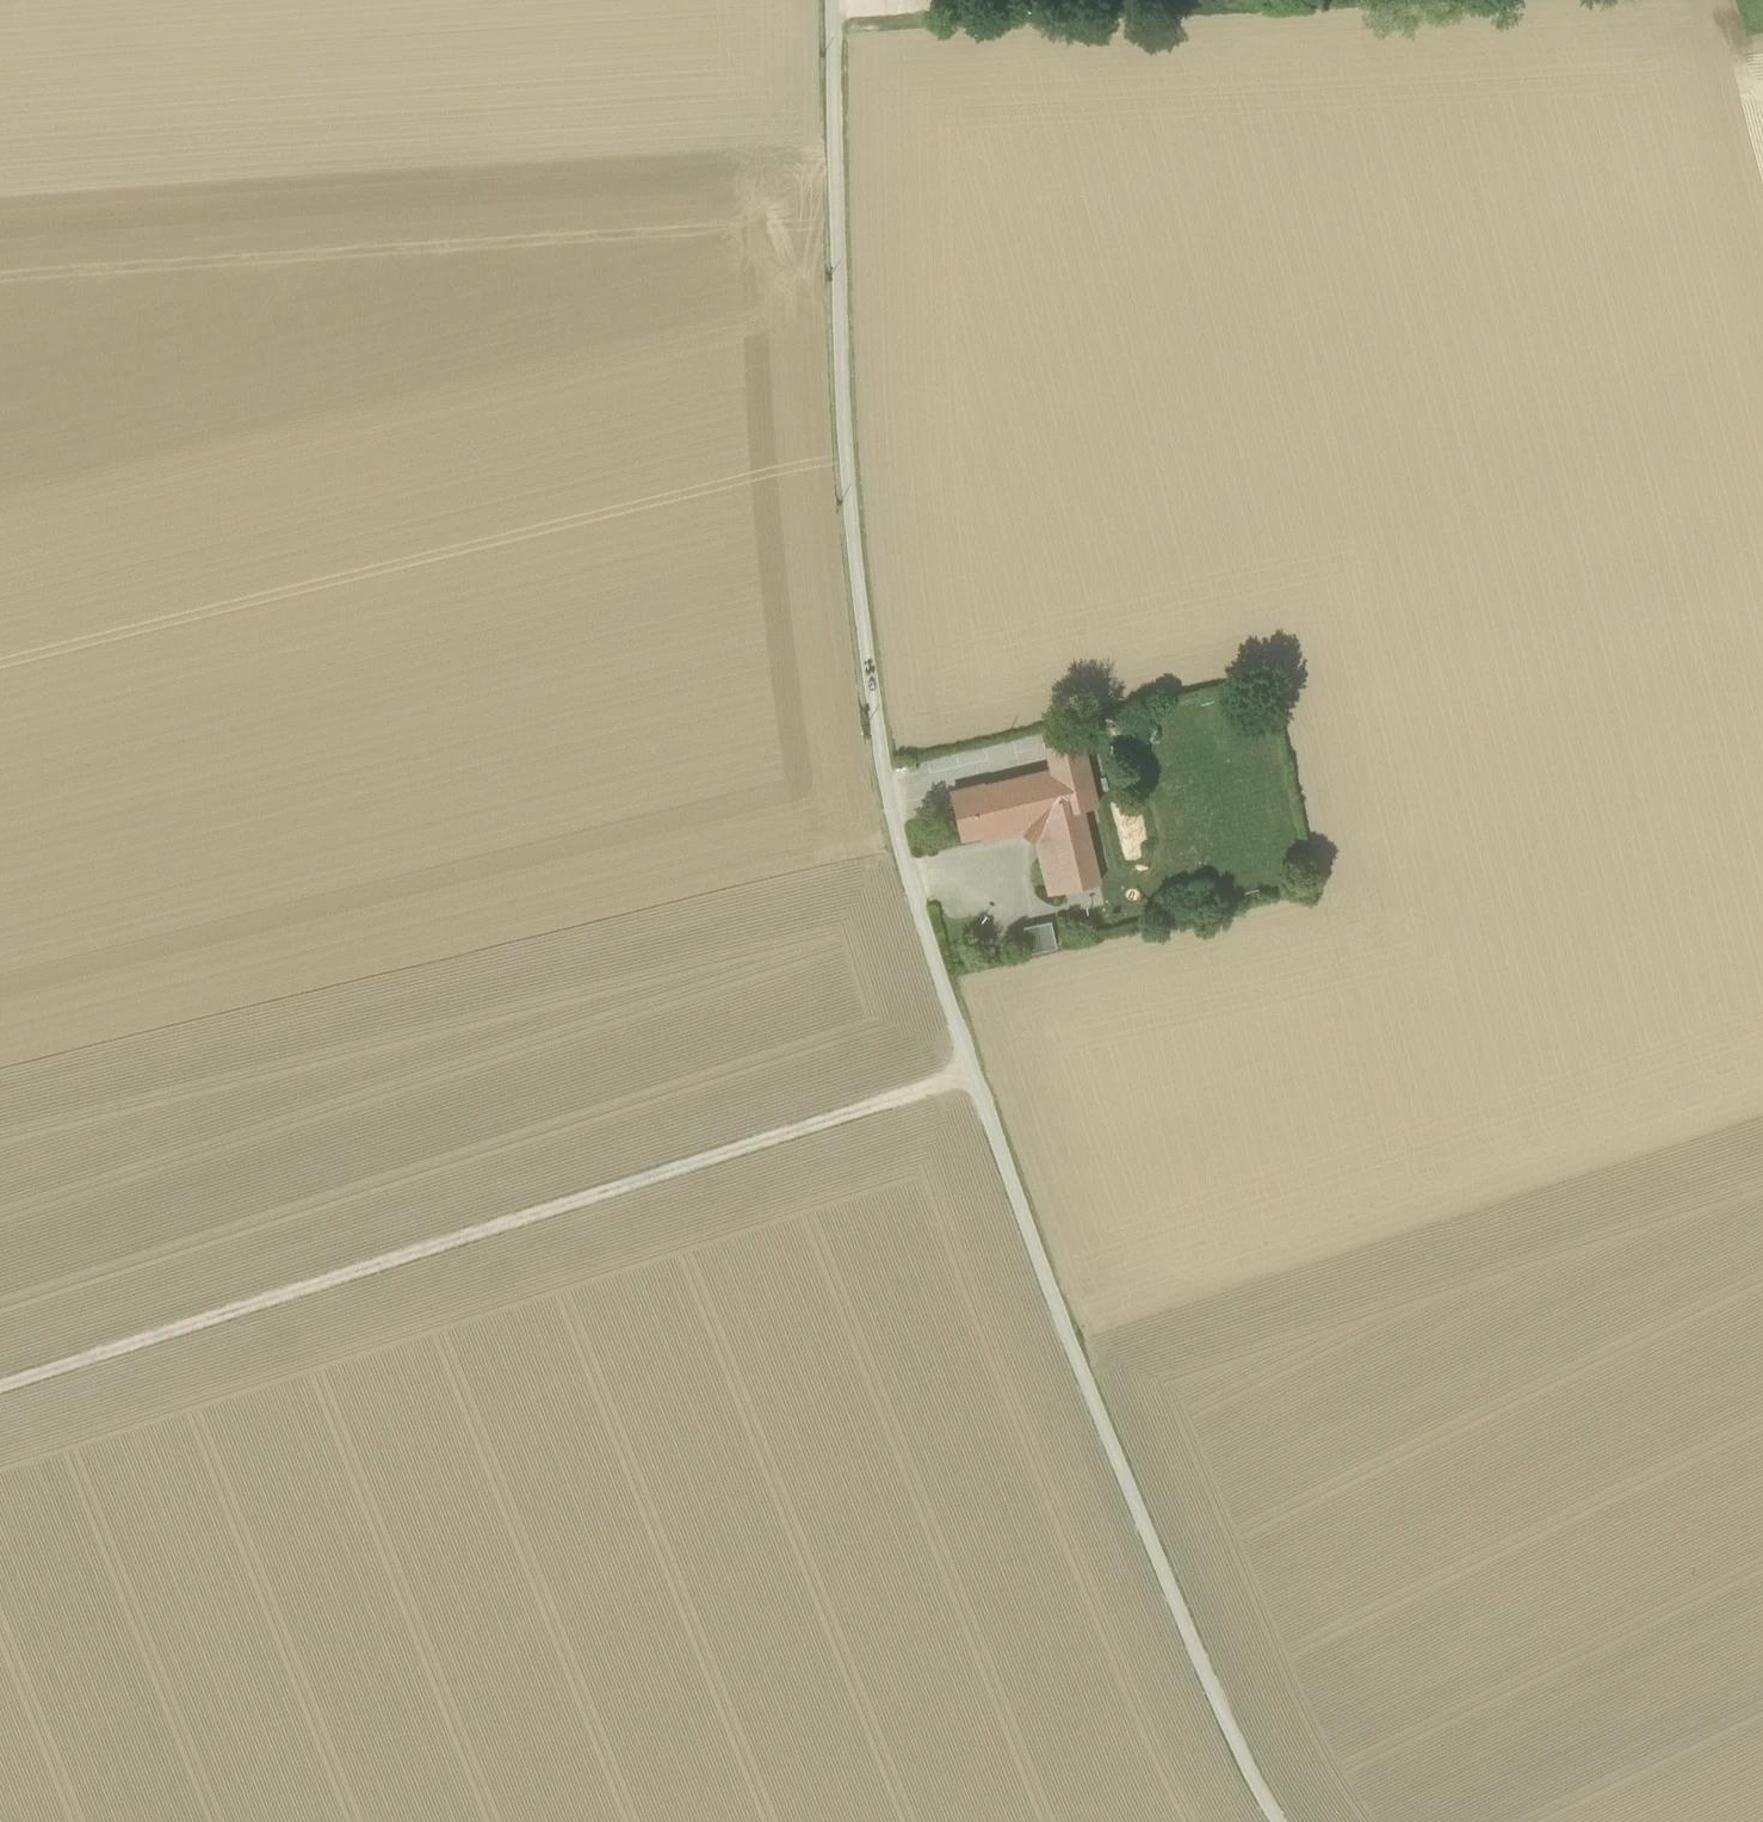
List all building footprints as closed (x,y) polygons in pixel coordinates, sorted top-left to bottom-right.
[(1037,835),(1050,893),(1099,882),(1081,808),(1096,805),(1080,737),(1046,745),(1053,771),(985,787),(984,784),(951,792),(961,837),(981,833),(983,839),(1027,829),(1030,825),(1039,831),(1037,835)] [(1030,825),(1027,829),(1037,835),(1039,831),(1030,825)] [(1023,927),(1029,953),(1057,947),(1051,921),(1023,927)]
